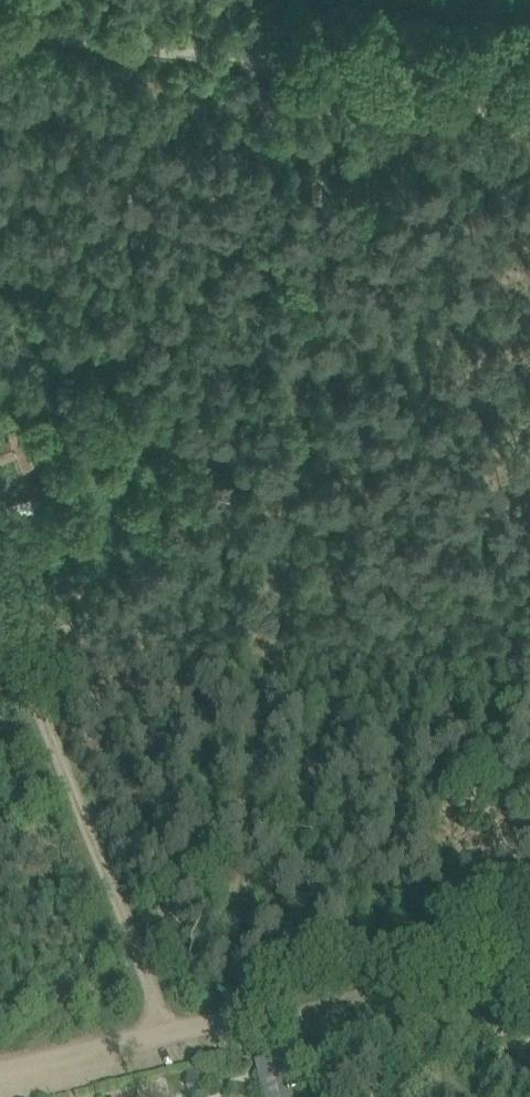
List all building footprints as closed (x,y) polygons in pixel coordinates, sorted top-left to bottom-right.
[(0,430),(0,458),(18,451),(25,467),(35,463),(27,443),(18,422),(0,430)] [(269,1058),(278,1096),(307,1096),(297,1052),(269,1058)] [(187,1073),(186,1086),(203,1086),(204,1074),(187,1073)]
